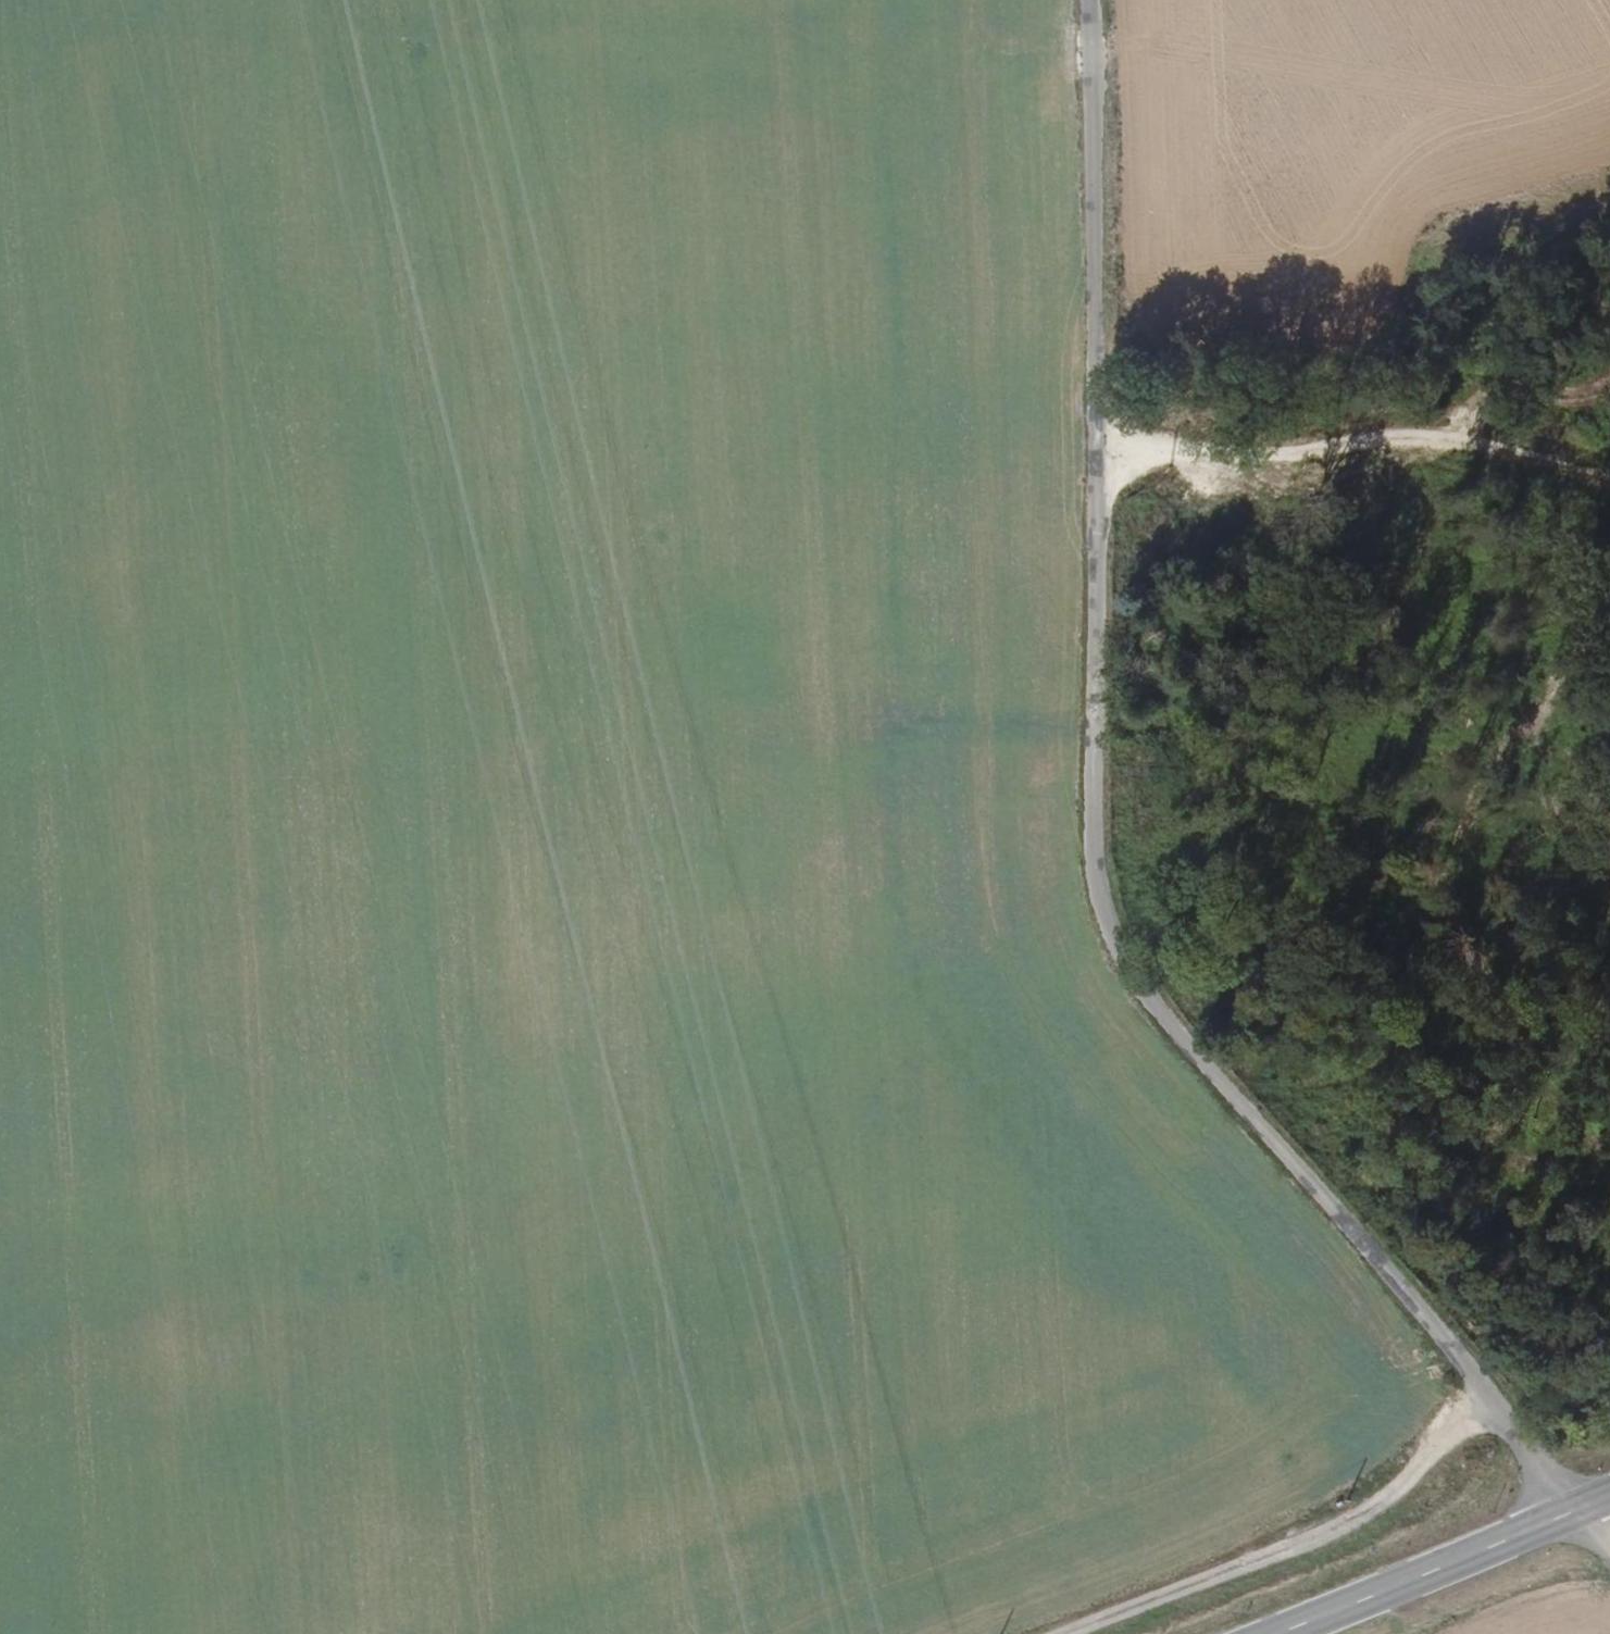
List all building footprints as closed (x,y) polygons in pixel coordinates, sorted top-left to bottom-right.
[(1286,638),(1285,654),(1302,656),(1301,638),(1286,638)]
